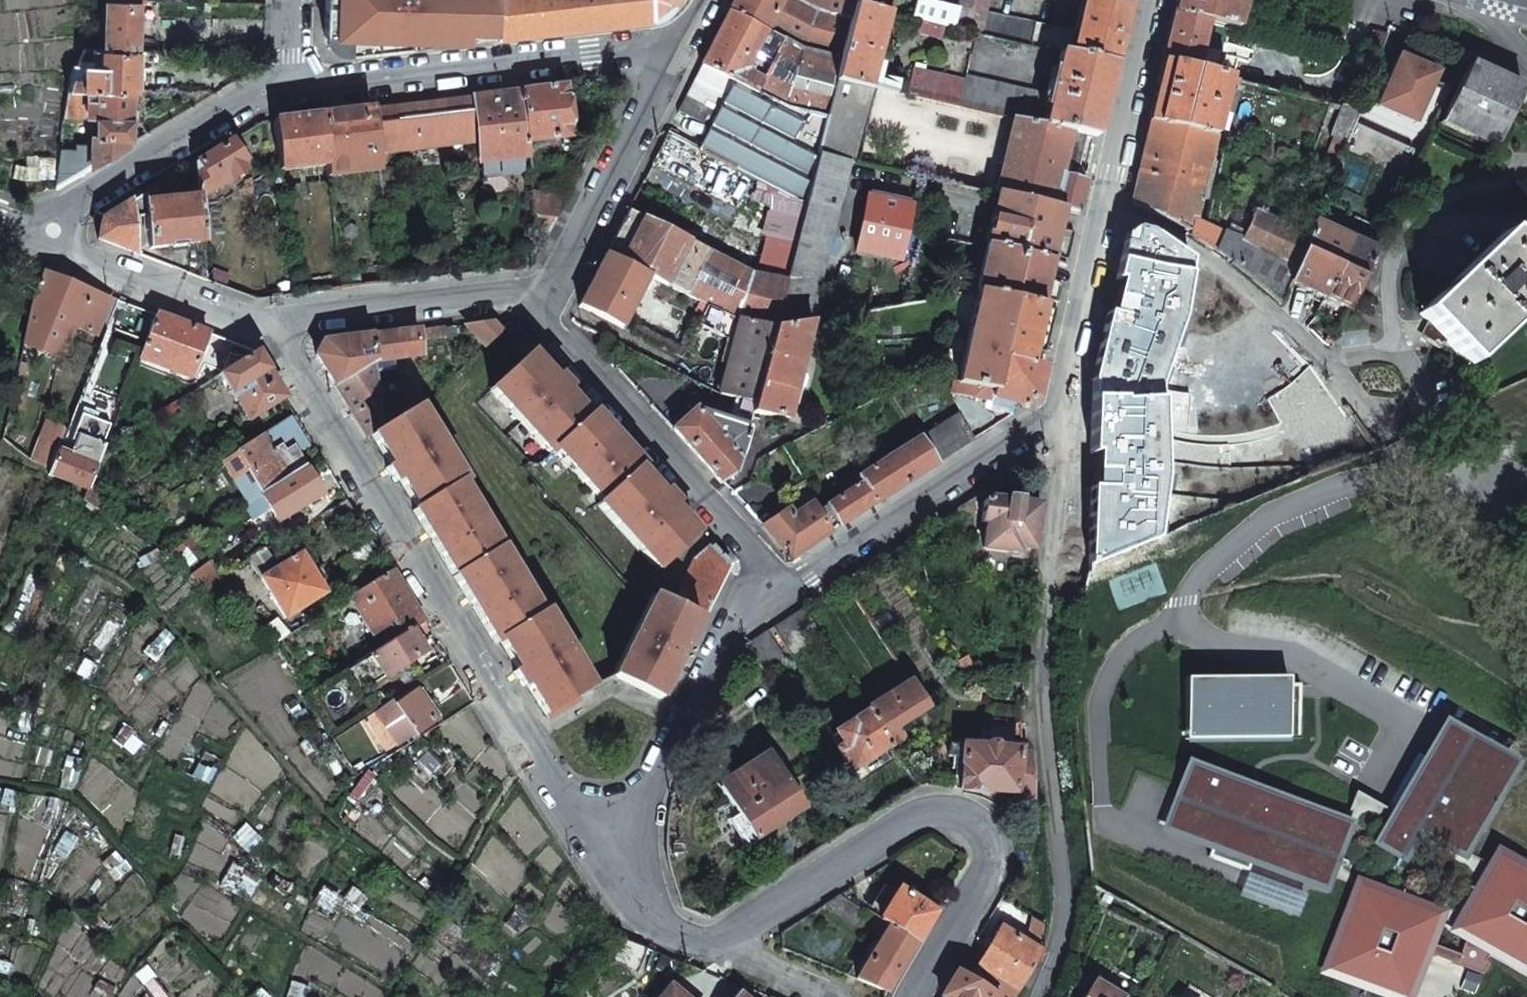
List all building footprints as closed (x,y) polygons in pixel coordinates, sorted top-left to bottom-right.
[(135,50),(137,26),(140,3),(103,0),(102,0),(101,49),(101,50),(135,50)] [(323,35),(335,35),(346,52),(409,45),(409,37),(424,37),(425,43),(491,35),(492,0),(324,0),(323,35)] [(491,35),(638,19),(643,18),(655,14),(662,9),(669,1),(670,0),(492,0),(491,35)] [(801,50),(840,59),(853,7),(855,0),(735,0),(729,12),(801,50)] [(853,7),(887,15),(891,0),(855,0),(853,7)] [(914,20),(922,22),(946,27),(956,30),(959,8),(932,2),(932,0),(917,0),(916,6),(914,20)] [(956,30),(977,35),(984,37),(988,10),(990,0),(960,0),(959,8),(956,30)] [(1072,57),(1110,65),(1116,37),(1122,9),(1082,0),(1081,0),(1076,30),(1072,57)] [(1243,0),(1175,0),(1174,4),(1172,14),(1204,21),(1236,28),(1243,0)] [(909,4),(907,19),(914,20),(916,6),(909,4)] [(840,59),(834,81),(869,89),(887,15),(853,7),(840,59)] [(988,10),(984,37),(1062,55),(1072,57),(1076,30),(988,10)] [(801,50),(729,12),(701,66),(732,82),(785,109),(825,119),(834,81),(840,59),(801,50)] [(1193,70),(1204,21),(1172,14),(1167,32),(1161,62),(1193,70)] [(922,22),(920,32),(943,38),(946,27),(922,22)] [(346,52),(335,35),(323,35),(324,38),(325,43),(330,49),(333,51),(340,53),(346,52)] [(409,37),(409,45),(425,43),(424,37),(409,37)] [(129,91),(134,91),(134,70),(135,50),(101,50),(82,49),(75,65),(81,66),(81,79),(69,80),(66,88),(129,91)] [(1056,84),(1046,128),(1068,133),(1094,138),(1102,102),(1110,65),(1072,57),(1062,55),(1056,84)] [(1432,82),(1435,73),(1397,58),(1377,107),(1415,122),(1417,115),(1432,82)] [(1236,87),(1238,81),(1193,70),(1161,62),(1154,92),(1147,122),(1149,122),(1143,146),(1139,167),(1131,203),(1133,206),(1188,232),(1192,221),(1205,226),(1215,187),(1203,184),(1225,85),(1236,87)] [(1495,148),(1522,90),(1495,77),(1467,65),(1440,122),(1495,148)] [(732,82),(701,66),(693,81),(724,98),(732,82)] [(915,70),(909,96),(961,108),(966,81),(915,70)] [(966,81),(961,108),(1012,121),(1046,128),(1056,84),(1052,83),(1050,96),(967,77),(966,81)] [(724,98),(693,81),(686,96),(716,112),(724,98)] [(825,119),(817,155),(849,163),(853,164),(870,90),(869,89),(834,81),(825,119)] [(709,126),(696,150),(804,204),(817,155),(825,119),(785,109),(732,82),(724,98),(716,112),(709,126)] [(1435,123),(1449,89),(1432,82),(1417,115),(1435,123)] [(89,168),(133,141),(131,116),(129,91),(66,88),(62,118),(86,119),(87,111),(95,111),(95,135),(90,135),(90,144),(89,168)] [(519,93),(526,142),(568,137),(562,88),(519,93)] [(476,142),(478,162),(498,160),(499,172),(528,169),(526,142),(519,93),(473,98),(477,142),(476,142)] [(716,112),(686,96),(678,111),(709,126),(716,112)] [(370,110),(377,164),(385,163),(384,153),(476,142),(477,142),(473,98),(370,110)] [(1337,165),(1358,111),(1338,106),(1328,136),(1334,138),(1325,162),(1337,165)] [(326,165),(328,177),(378,171),(377,164),(370,110),(320,116),(326,165)] [(273,121),(279,171),(326,165),(320,116),(273,121)] [(1012,121),(995,195),(1062,210),(1075,213),(1077,214),(1084,181),(1059,175),(1068,133),(1046,128),(1012,121)] [(1244,143),(1245,136),(1224,129),(1222,138),(1244,143)] [(1356,129),(1349,147),(1400,168),(1407,150),(1356,129)] [(193,164),(198,198),(244,172),(239,165),(248,160),(235,139),(214,151),(193,164)] [(53,189),(89,168),(90,144),(74,144),(74,149),(60,151),(53,189)] [(804,204),(804,206),(831,213),(836,214),(849,163),(817,155),(804,204)] [(101,220),(97,240),(134,254),(130,218),(145,217),(149,249),(170,246),(170,249),(176,248),(182,247),(182,245),(202,243),(198,198),(193,164),(101,220)] [(991,215),(985,246),(1051,262),(1052,257),(1062,210),(995,195),(991,215)] [(866,199),(856,251),(913,263),(919,232),(904,230),(909,207),(866,199)] [(804,206),(787,280),(814,277),(831,213),(804,206)] [(687,240),(643,218),(627,209),(605,254),(620,262),(646,275),(665,284),(687,240)] [(1308,238),(1254,214),(1242,239),(1205,226),(1192,221),(1188,232),(1188,235),(1232,263),(1280,305),(1290,283),(1308,238)] [(1347,310),(1375,250),(1313,222),(1308,238),(1290,283),(1294,285),(1334,304),(1347,310)] [(1182,318),(1191,261),(1147,232),(1136,228),(1124,235),(1114,281),(1118,282),(1110,313),(1107,312),(1101,337),(1090,379),(1090,455),(1095,455),(1095,487),(1090,487),(1090,563),(1158,537),(1164,480),(1159,398),(1160,384),(1182,318)] [(1526,309),(1526,263),(1501,236),(1419,315),(1469,366),(1526,309)] [(687,240),(665,284),(706,306),(734,318),(738,319),(775,328),(782,299),(787,280),(752,272),(687,240)] [(985,246),(975,293),(1042,307),(1043,302),(1051,262),(985,246)] [(605,254),(578,306),(621,327),(646,275),(620,262),(605,254)] [(101,338),(116,300),(79,286),(42,272),(33,297),(24,343),(59,357),(71,326),(101,338)] [(975,293),(958,380),(994,384),(1000,357),(1029,364),(1031,357),(1042,307),(975,293)] [(782,299),(775,328),(811,321),(816,320),(809,299),(782,299)] [(145,340),(155,315),(139,309),(122,303),(114,329),(145,340)] [(706,306),(698,323),(729,338),(734,318),(706,306)] [(196,360),(207,334),(181,324),(155,315),(145,340),(138,357),(190,376),(196,360)] [(738,319),(720,394),(748,401),(756,403),(775,328),(738,319)] [(756,403),(754,414),(788,419),(811,321),(775,328),(756,403)] [(417,330),(369,336),(372,362),(419,356),(417,330)] [(222,371),(232,343),(207,334),(196,360),(222,371)] [(369,336),(322,342),(315,356),(334,387),(372,362),(369,336)] [(265,409),(283,398),(254,352),(218,374),(248,420),(265,409)] [(528,353),(490,389),(550,455),(553,452),(600,502),(596,506),(656,571),(695,534),(670,508),(673,505),(662,492),(659,495),(636,471),(639,468),(589,414),(586,417),(564,393),(568,389),(555,377),(552,380),(528,353)] [(994,384),(991,397),(1026,406),(1036,399),(1042,374),(1043,367),(1029,364),(1000,357),(994,384)] [(384,428),(377,386),(372,362),(334,387),(350,412),(366,438),(370,435),(384,428)] [(954,380),(950,393),(986,400),(991,397),(994,384),(958,380),(954,380)] [(410,382),(377,386),(384,428),(414,408),(424,403),(424,396),(412,399),(410,382)] [(991,397),(988,409),(1000,412),(1004,420),(1026,406),(991,397)] [(384,428),(370,435),(389,466),(385,468),(394,483),(398,480),(416,508),(412,511),(495,645),(499,642),(516,670),(512,672),(521,687),(525,684),(545,715),(588,688),(541,612),(537,616),(458,486),(462,484),(414,408),(384,428)] [(693,409),(671,429),(721,483),(736,474),(745,449),(750,427),(693,409)] [(956,414),(918,438),(934,465),(972,440),(956,414)] [(58,451),(65,430),(46,421),(31,461),(51,468),(58,451)] [(296,446),(308,438),(300,425),(273,440),(282,453),(291,449),(296,446)] [(87,489),(104,445),(83,437),(78,450),(71,447),(69,455),(58,451),(51,468),(49,474),(87,489)] [(261,495),(303,467),(297,458),(291,449),(282,453),(280,455),(276,450),(270,454),(260,437),(221,462),(232,481),(246,472),(261,495)] [(305,460),(317,452),(308,438),(296,446),(305,460)] [(841,496),(818,510),(823,519),(834,513),(841,524),(934,465),(918,438),(857,477),(854,473),(834,486),(841,496)] [(278,521),(320,495),(311,481),(303,467),(261,495),(278,521)] [(983,502),(980,523),(985,524),(982,549),(1018,553),(1018,548),(1033,549),(1039,505),(1018,503),(1018,500),(1006,499),(1006,501),(986,499),(983,502)] [(788,509),(762,527),(790,558),(831,531),(823,519),(818,510),(813,502),(793,516),(788,509)] [(693,561),(670,609),(697,621),(702,623),(730,566),(711,546),(693,561)] [(296,582),(310,574),(312,567),(309,562),(306,557),(298,554),(275,569),(263,550),(248,559),(285,618),(308,603),(296,582)] [(380,648),(423,622),(407,596),(392,571),(350,597),(380,648)] [(649,599),(611,677),(659,699),(675,667),(679,669),(687,654),(682,651),(697,621),(670,609),(649,599)] [(414,638),(427,631),(423,622),(380,648),(358,662),(372,685),(424,653),(419,645),(414,638)] [(1288,678),(1185,678),(1185,739),(1300,738),(1300,684),(1288,684),(1288,678)] [(908,682),(867,710),(883,734),(897,725),(925,707),(908,682)] [(411,688),(393,699),(384,705),(373,712),(396,744),(406,738),(415,732),(434,721),(423,704),(411,688)] [(867,710),(834,733),(842,746),(837,750),(852,773),(890,745),(883,734),(867,710)] [(897,725),(883,734),(890,745),(892,748),(906,739),(897,725)] [(1383,840),(1380,847),(1404,860),(1411,848),(1387,834),(1396,817),(1421,830),(1460,853),(1509,767),(1444,730),(1427,760),(1395,816),(1385,810),(1355,792),(1345,819),(1383,840)] [(415,732),(406,738),(409,742),(418,737),(415,732)] [(982,748),(948,746),(948,757),(951,757),(950,768),(960,769),(958,789),(985,791),(1011,792),(1011,797),(1031,799),(1028,756),(1017,755),(1017,750),(996,749),(996,746),(982,746),(982,748)] [(768,755),(717,788),(734,814),(726,820),(745,850),(756,843),(752,837),(801,806),(768,755)] [(1385,810),(1395,816),(1427,760),(1418,755),(1385,810)] [(1298,811),(1186,773),(1166,831),(1211,846),(1207,859),(1247,873),(1251,860),(1323,885),(1337,846),(1292,830),(1298,811)] [(1292,830),(1337,846),(1343,827),(1298,811),(1292,830)] [(1421,830),(1396,817),(1387,834),(1411,848),(1421,830)] [(1359,888),(1330,968),(1406,996),(1423,951),(1482,975),(1486,965),(1482,963),(1491,947),(1526,966),(1526,875),(1498,859),(1456,938),(1466,943),(1459,956),(1433,946),(1443,919),(1359,888)] [(1249,875),(1241,896),(1296,916),(1303,895),(1249,875)] [(897,890),(879,920),(888,925),(916,942),(925,927),(933,913),(897,890)] [(875,918),(870,928),(883,935),(888,925),(879,920),(875,918)] [(883,935),(856,980),(886,992),(901,967),(916,942),(888,925),(883,935)] [(969,979),(997,996),(999,996),(1013,996),(1037,956),(1013,943),(1016,939),(999,928),(984,953),(969,979)] [(940,996),(941,996),(996,996),(997,996),(969,979),(956,971),(940,996)] [(1093,982),(1084,996),(1120,996),(1093,982)] [(668,987),(660,996),(681,996),(668,987)]
